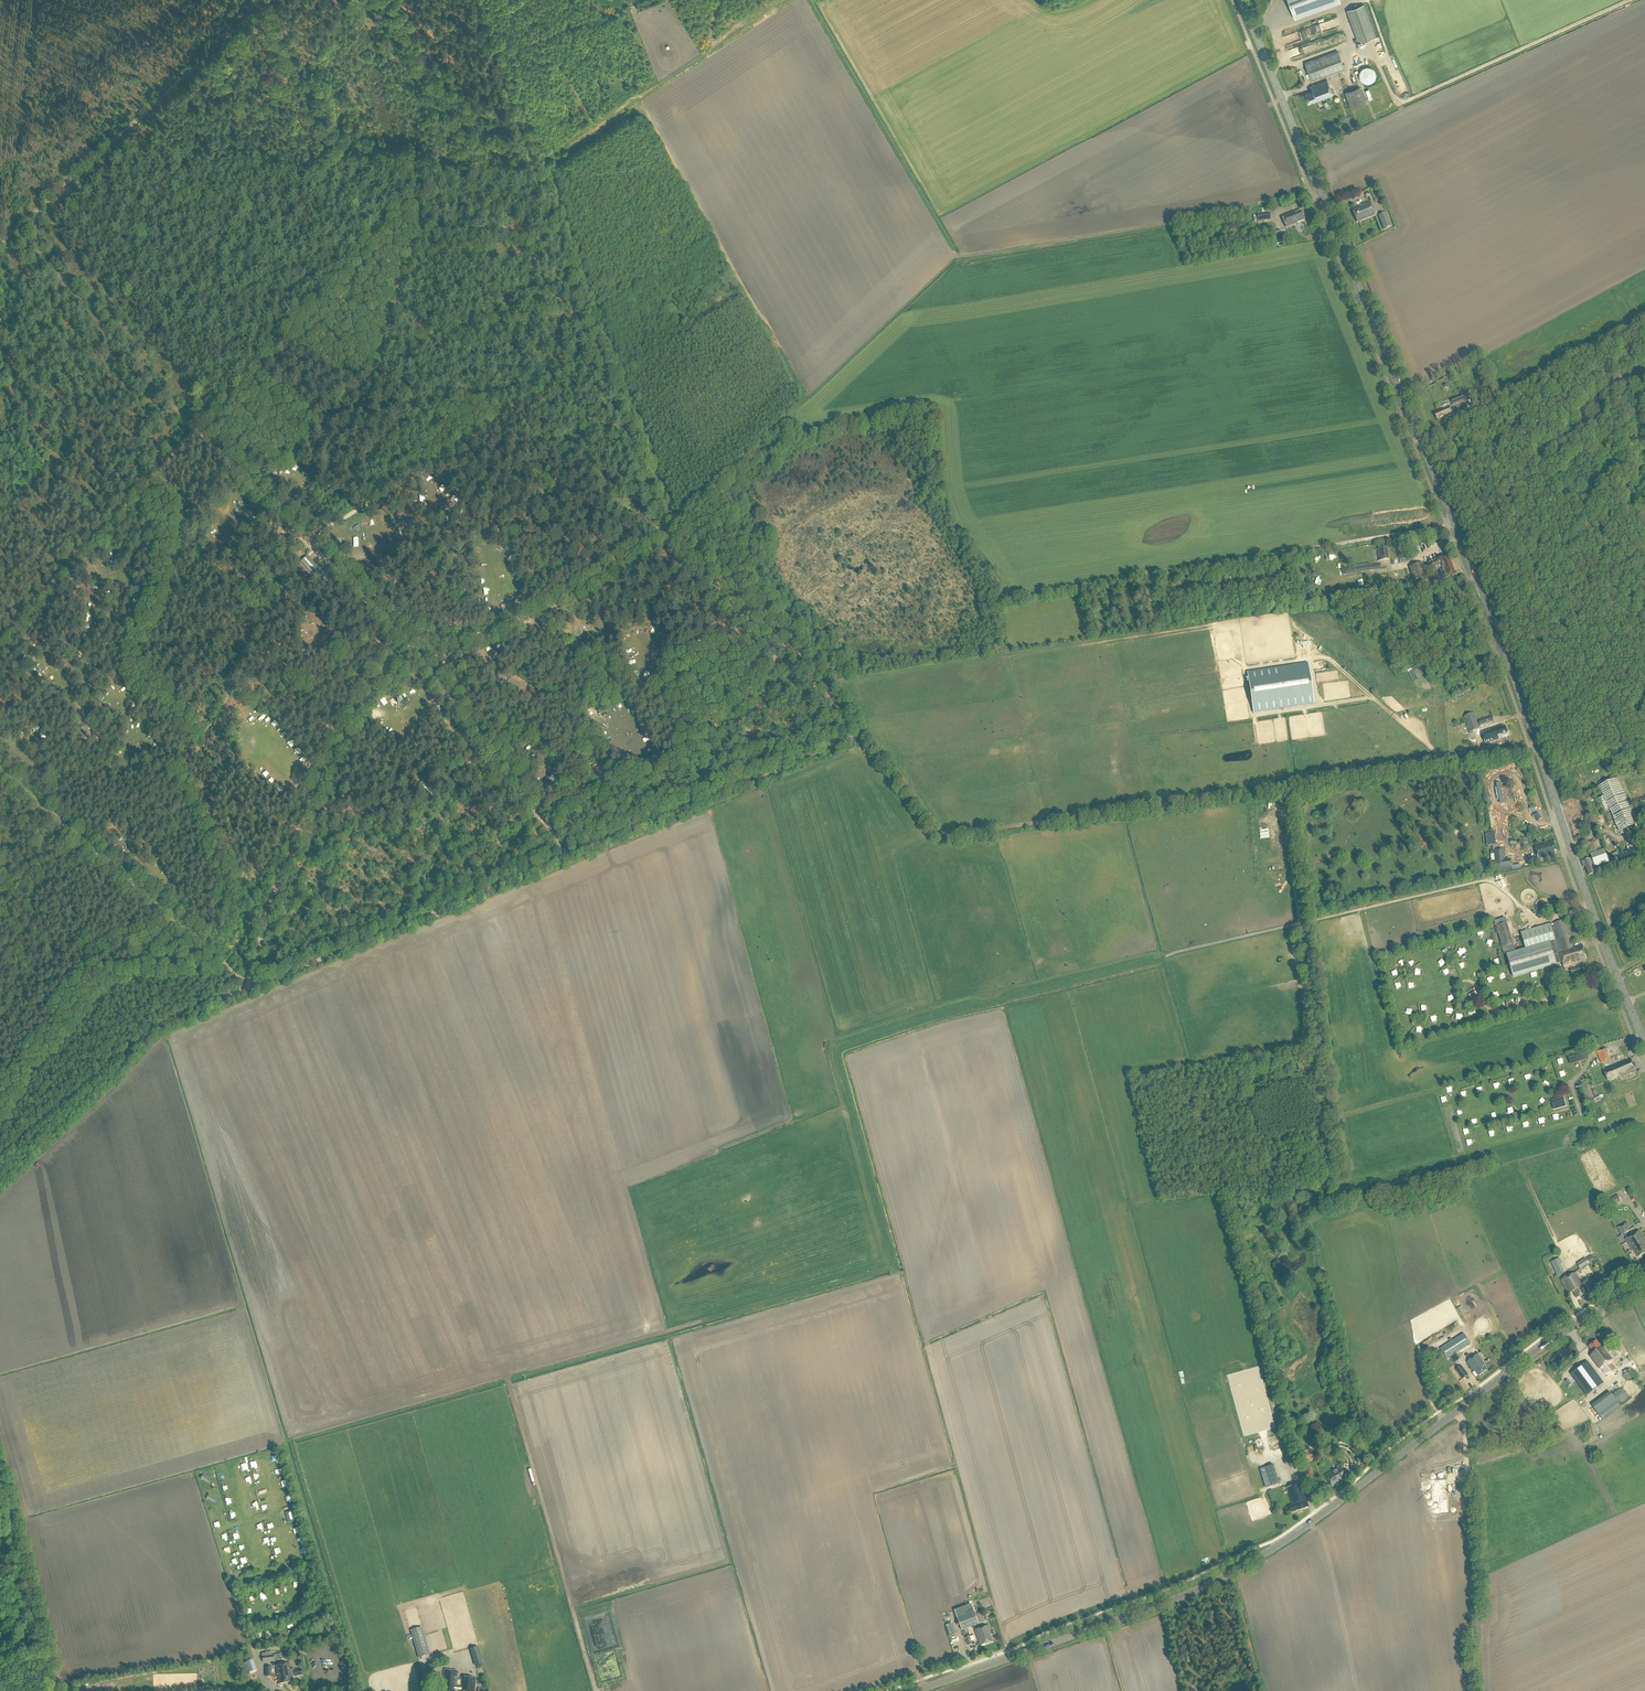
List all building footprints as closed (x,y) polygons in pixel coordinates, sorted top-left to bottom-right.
[(1295,17),(1340,1),(1340,0),(1289,0),(1295,17)] [(1358,44),(1375,38),(1365,6),(1348,11),(1358,44)] [(1378,58),(1384,55),(1380,46),(1377,47),(1379,52),(1376,53),(1378,58)] [(1305,62),(1311,79),(1344,68),(1338,51),(1305,62)] [(1294,61),(1292,53),(1283,55),(1285,63),(1294,61)] [(1326,79),(1313,84),(1309,85),(1312,92),(1305,94),(1309,104),(1332,95),(1326,79)] [(1345,92),(1350,109),(1366,103),(1360,87),(1345,92)] [(1374,216),(1369,203),(1358,207),(1358,209),(1352,211),(1357,223),(1374,216)] [(1287,228),(1295,225),(1305,221),(1301,212),(1295,214),(1295,213),(1283,218),(1287,228)] [(1378,217),(1384,230),(1392,227),(1386,213),(1378,217)] [(1257,215),(1258,222),(1270,220),(1270,214),(1257,215)] [(1285,231),(1274,234),(1277,245),(1288,242),(1285,231)] [(1464,401),(1462,397),(1452,400),(1454,406),(1464,402),(1464,401)] [(1444,410),(1434,413),(1437,421),(1443,418),(1444,419),(1453,416),(1449,405),(1443,407),(1444,410)] [(1381,562),(1390,561),(1389,549),(1380,550),(1381,562)] [(328,574),(309,555),(301,562),(320,582),(328,574)] [(1429,566),(1424,568),(1423,564),(1410,569),(1416,586),(1429,581),(1425,570),(1430,569),(1431,571),(1440,568),(1444,579),(1456,575),(1450,556),(1428,563),(1429,566)] [(1408,671),(1407,671),(1408,672),(1414,682),(1415,681),(1418,679),(1422,677),(1425,675),(1418,665),(1408,671)] [(1309,674),(1249,683),(1253,714),(1314,705),(1309,674)] [(1474,713),(1463,718),(1466,726),(1467,729),(1469,734),(1481,729),(1474,713)] [(1478,721),(1480,727),(1494,723),(1492,717),(1478,721)] [(1500,739),(1510,736),(1506,726),(1504,727),(1503,725),(1482,732),(1486,744),(1500,739)] [(85,726),(80,730),(88,739),(92,736),(85,726)] [(596,765),(592,768),(600,778),(604,775),(596,765)] [(1608,824),(1614,821),(1619,832),(1638,824),(1618,778),(1615,779),(1614,776),(1598,783),(1600,786),(1598,786),(1603,797),(1597,800),(1608,824)] [(424,782),(418,787),(432,804),(438,799),(424,782)] [(1587,821),(1592,832),(1598,829),(1593,818),(1587,821)] [(1260,854),(1260,859),(1271,859),(1271,847),(1269,847),(1269,841),(1265,841),(1266,853),(1260,854)] [(1539,861),(1557,856),(1556,852),(1557,851),(1554,842),(1535,847),(1539,861)] [(1596,873),(1596,872),(1599,871),(1597,866),(1616,860),(1617,864),(1621,862),(1622,865),(1639,859),(1635,849),(1619,854),(1618,853),(1606,857),(1603,850),(1590,854),(1591,859),(1582,862),(1584,868),(1585,867),(1588,876),(1596,873)] [(1494,851),(1496,870),(1512,868),(1511,859),(1505,860),(1504,850),(1494,851)] [(1562,963),(1563,967),(1585,960),(1587,959),(1583,946),(1574,948),(1566,921),(1554,924),(1555,927),(1560,944),(1562,951),(1559,952),(1562,963)] [(1514,945),(1507,924),(1496,927),(1503,948),(1514,945)] [(1550,925),(1529,931),(1521,933),(1526,949),(1507,955),(1514,977),(1562,963),(1559,952),(1562,951),(1560,944),(1555,927),(1552,928),(1550,925)] [(1572,969),(1574,975),(1585,972),(1583,966),(1572,969)] [(1605,1049),(1596,1052),(1601,1064),(1610,1061),(1605,1049)] [(1587,1050),(1568,1056),(1569,1061),(1589,1054),(1587,1050)] [(1611,1067),(1611,1068),(1604,1071),(1608,1082),(1619,1077),(1620,1078),(1621,1077),(1622,1078),(1636,1073),(1631,1059),(1619,1063),(1619,1064),(1611,1067)] [(1554,1102),(1556,1108),(1566,1105),(1564,1099),(1554,1102)] [(1618,1196),(1609,1201),(1613,1207),(1622,1202),(1618,1196)] [(1625,1223),(1617,1228),(1622,1236),(1630,1231),(1625,1223)] [(1640,1231),(1626,1240),(1635,1254),(1636,1253),(1639,1258),(1644,1254),(1644,1239),(1640,1231)] [(1591,1256),(1577,1264),(1580,1269),(1595,1261),(1591,1256)] [(1560,1259),(1551,1263),(1557,1277),(1565,1274),(1561,1265),(1563,1265),(1560,1259)] [(1585,1292),(1576,1274),(1561,1281),(1569,1295),(1574,1293),(1577,1299),(1585,1295),(1584,1293),(1585,1292)] [(1465,1334),(1442,1349),(1448,1360),(1450,1358),(1457,1354),(1471,1345),(1465,1334)] [(1590,1357),(1599,1369),(1613,1359),(1603,1346),(1601,1348),(1596,1341),(1588,1347),(1593,1354),(1590,1357)] [(1610,1341),(1604,1345),(1609,1353),(1615,1349),(1610,1341)] [(1457,1354),(1450,1358),(1454,1364),(1458,1361),(1461,1360),(1460,1358),(1457,1354)] [(1486,1365),(1479,1355),(1468,1363),(1475,1373),(1476,1372),(1479,1377),(1488,1370),(1484,1366),(1486,1365)] [(1587,1363),(1570,1375),(1586,1397),(1603,1385),(1587,1363)] [(1463,1380),(1469,1376),(1461,1366),(1456,1370),(1463,1380)] [(1616,1393),(1615,1395),(1615,1397),(1616,1399),(1617,1401),(1619,1402),(1621,1402),(1623,1402),(1625,1401),(1627,1399),(1627,1397),(1627,1395),(1627,1393),(1625,1391),(1623,1390),(1621,1390),(1619,1390),(1617,1391),(1616,1393)] [(1610,1392),(1592,1406),(1599,1415),(1601,1418),(1619,1404),(1617,1401),(1610,1392)] [(1283,1450),(1271,1456),(1275,1463),(1287,1457),(1283,1450)] [(1301,1452),(1304,1463),(1313,1461),(1311,1450),(1301,1452)] [(1308,1462),(1303,1463),(1307,1477),(1313,1475),(1311,1467),(1310,1468),(1308,1462)] [(1345,1476),(1339,1466),(1336,1468),(1338,1470),(1333,1472),(1333,1471),(1326,1475),(1333,1487),(1345,1480),(1344,1477),(1345,1476)] [(1246,1469),(1235,1473),(1242,1495),(1253,1491),(1246,1469)] [(1275,1470),(1267,1473),(1271,1486),(1279,1483),(1275,1470)] [(1443,1482),(1434,1483),(1435,1487),(1435,1491),(1434,1491),(1434,1497),(1440,1497),(1441,1500),(1440,1500),(1440,1511),(1446,1511),(1446,1500),(1444,1500),(1444,1496),(1445,1496),(1445,1487),(1443,1487),(1443,1482)] [(1292,1514),(1309,1508),(1302,1485),(1288,1489),(1294,1507),(1290,1508),(1292,1514)] [(293,1511),(285,1513),(288,1523),(296,1521),(293,1511)] [(1239,1544),(1241,1550),(1257,1544),(1255,1539),(1239,1544)] [(975,1613),(957,1619),(962,1630),(979,1624),(975,1613)] [(992,1636),(989,1626),(975,1631),(980,1647),(993,1643),(991,1637),(992,1636)] [(410,1631),(418,1658),(430,1655),(422,1628),(410,1631)] [(262,1657),(263,1662),(282,1659),(281,1654),(273,1655),(272,1652),(265,1653),(266,1656),(262,1657)] [(247,1675),(256,1672),(252,1661),(243,1665),(247,1675)] [(292,1677),(302,1675),(301,1671),(294,1672),(294,1669),(291,1670),(290,1663),(276,1666),(280,1684),(292,1682),(291,1679),(293,1679),(292,1677)] [(443,1690),(444,1690),(455,1690),(460,1690),(460,1686),(456,1686),(456,1677),(457,1671),(444,1670),(444,1676),(443,1690)] [(460,1690),(474,1690),(475,1678),(461,1677),(460,1686),(460,1690)]
